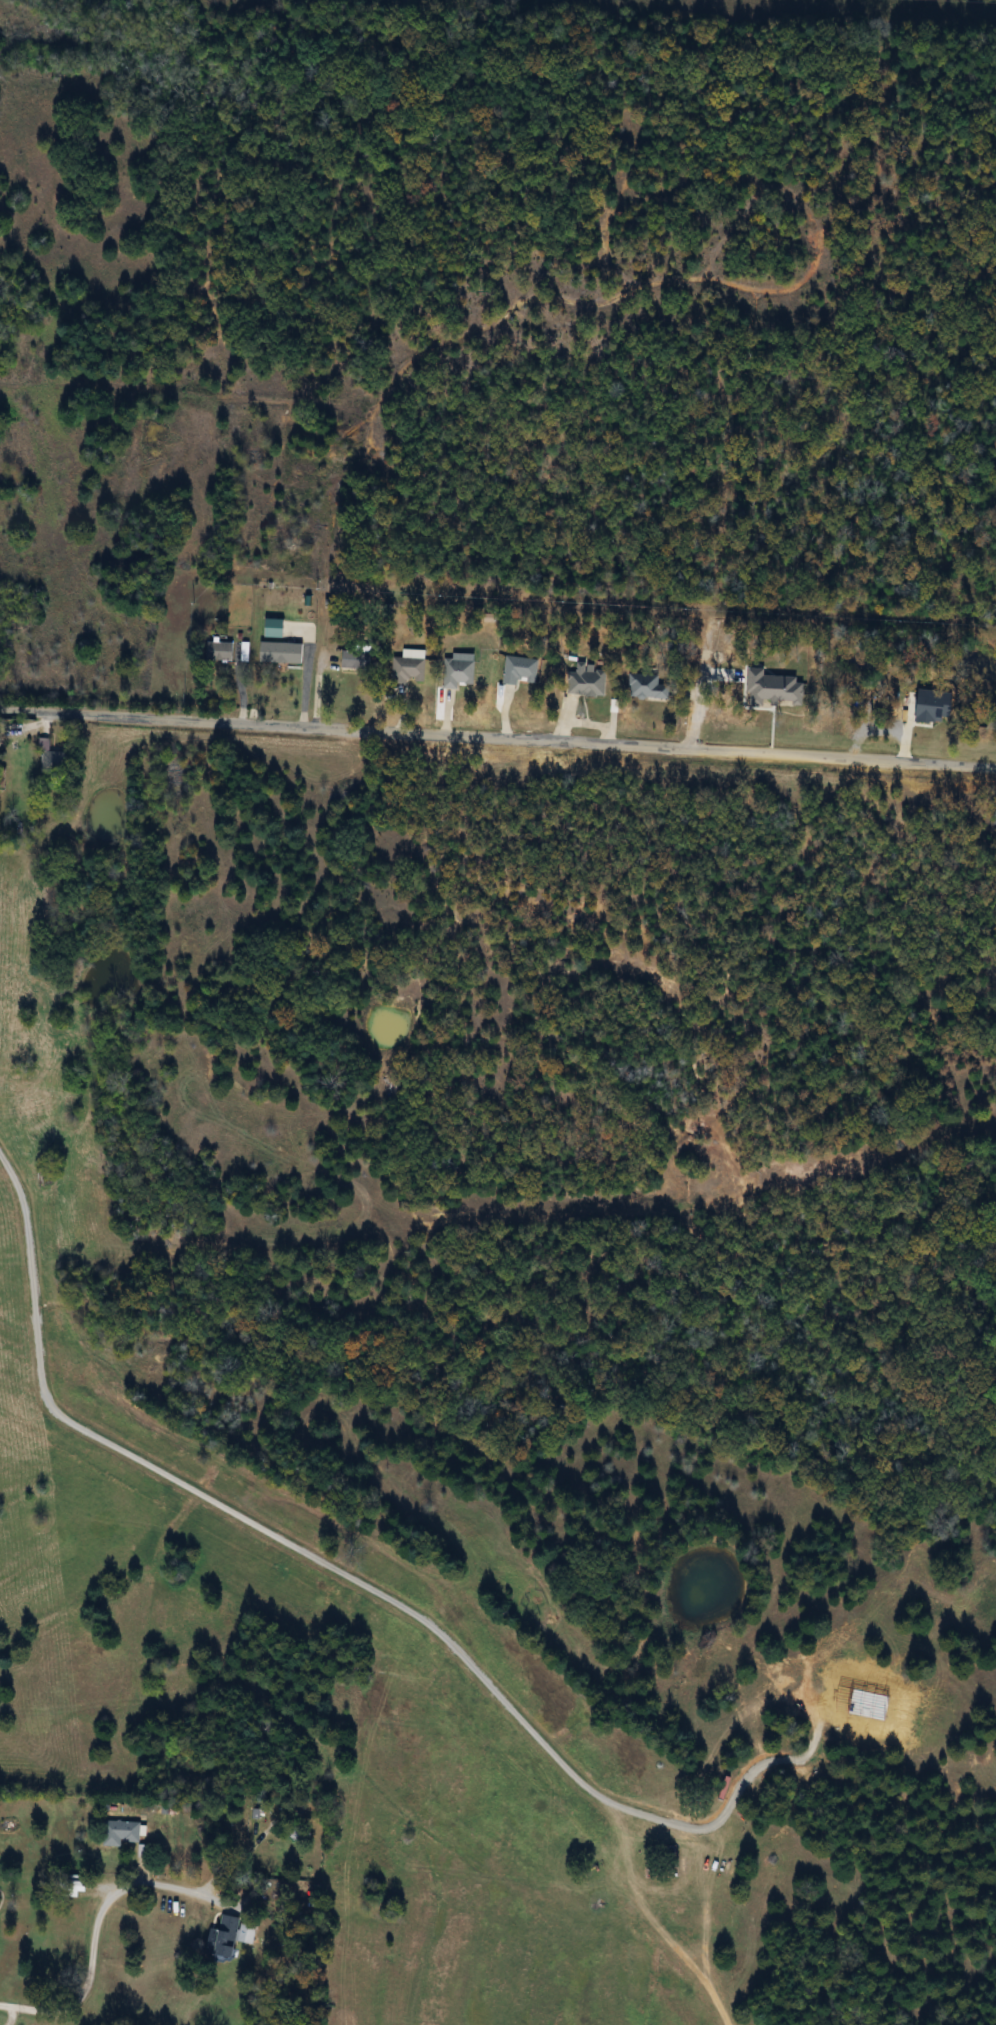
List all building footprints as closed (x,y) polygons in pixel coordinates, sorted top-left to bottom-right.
[(236,662),(236,643),(208,643),(208,662),(236,662)] [(305,643),(261,643),(261,664),(305,664),(305,643)] [(394,658),(393,683),(427,684),(427,652),(404,651),(404,659),(394,658)] [(372,653),(342,653),(342,671),(372,671),(372,653)] [(541,661),(508,657),(505,683),(539,686),(541,661)] [(446,689),(461,689),(461,684),(477,684),(477,661),(446,661),(446,689)] [(607,696),(607,672),(568,672),(568,696),(607,696)] [(630,699),(672,699),(672,686),(661,686),(661,675),(630,675),(630,699)] [(70,751),(42,751),(42,774),(70,774),(70,751)] [(142,1846),(143,1823),(105,1821),(104,1844),(142,1846)] [(237,1958),(239,1943),(256,1945),(259,1924),(223,1918),(221,1932),(211,1930),(207,1954),(237,1958)]
